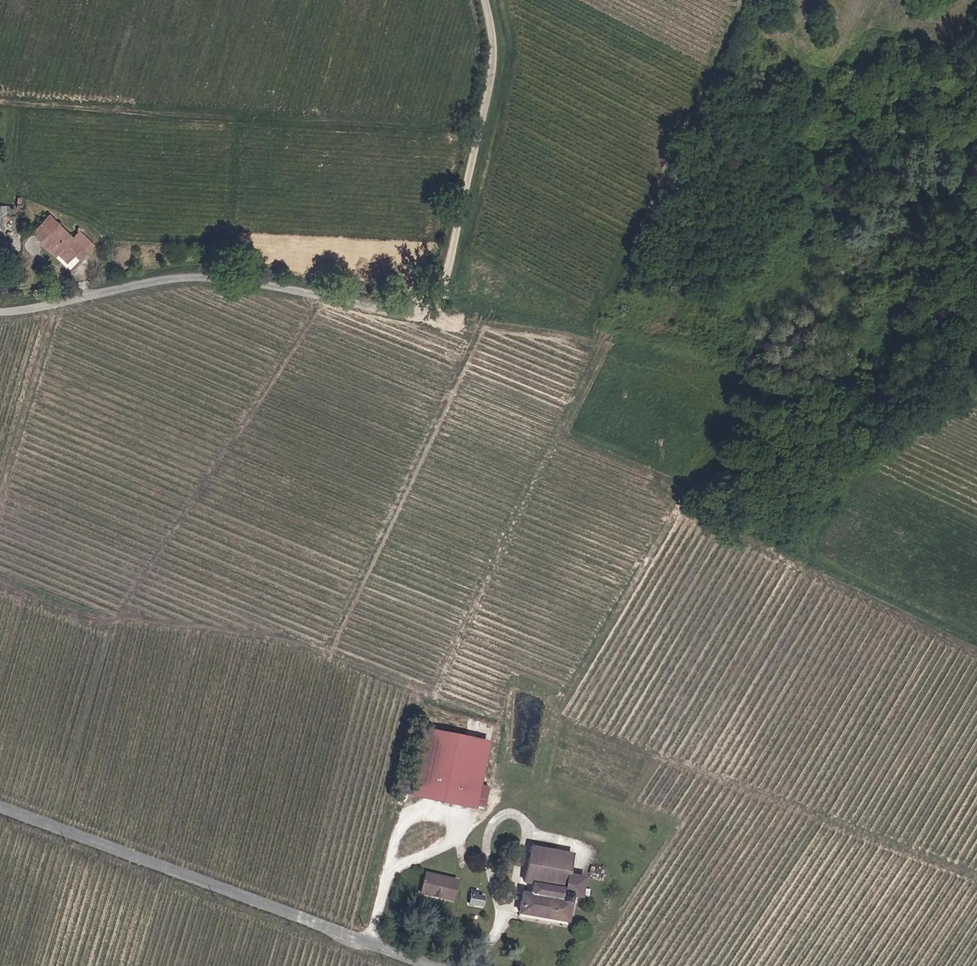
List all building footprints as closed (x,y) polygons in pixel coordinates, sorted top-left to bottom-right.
[(5,238),(6,217),(16,217),(16,211),(20,211),(20,207),(0,207),(0,238),(5,238)] [(79,249),(87,242),(92,248),(100,242),(85,226),(78,232),(56,208),(40,224),(48,232),(46,235),(56,247),(59,245),(71,257),(79,249)] [(85,255),(92,248),(87,242),(79,249),(85,255)] [(489,747),(430,732),(415,793),(474,808),(479,788),(489,747)] [(486,811),(491,791),(479,788),(474,808),(486,811)] [(526,892),(523,912),(570,920),(574,896),(579,896),(582,881),(571,879),(575,854),(534,848),(527,881),(552,886),(552,888),(536,885),(535,894),(526,892)] [(458,881),(426,875),(422,893),(453,899),(458,881)] [(478,892),(473,891),(470,902),(484,905),(485,897),(477,895),(478,892)]
